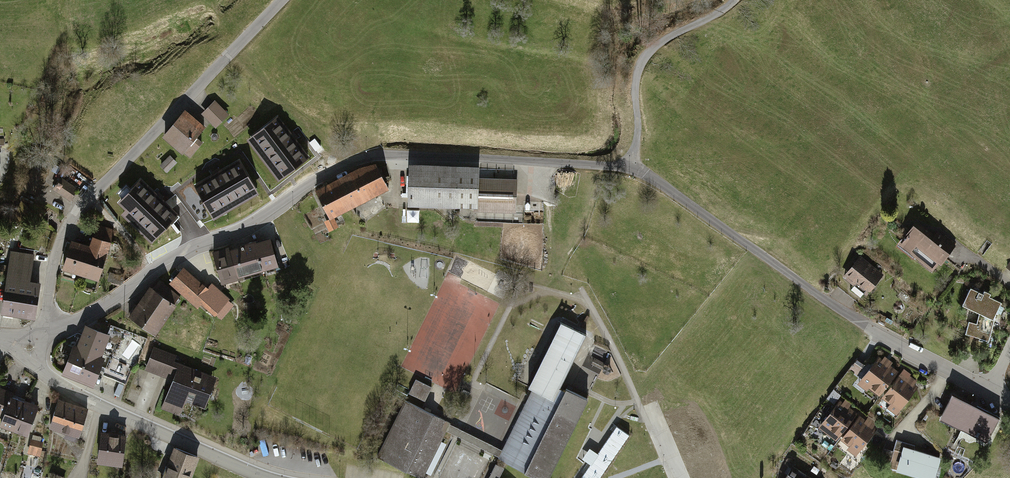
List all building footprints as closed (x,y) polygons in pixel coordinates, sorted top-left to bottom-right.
[(230,116),(215,102),(201,116),(216,130),(230,116)] [(206,129),(187,112),(164,137),(190,160),(205,144),(198,138),(206,129)] [(177,164),(170,157),(161,167),(168,174),(177,164)] [(326,223),(331,233),(340,228),(335,219),(391,190),(376,161),(317,191),(332,220),(326,223)] [(515,224),(517,178),(481,177),(481,168),(410,166),(409,209),(462,210),(461,220),(477,221),(477,223),(515,224)] [(420,211),(408,211),(408,223),(420,223),(420,211)] [(937,235),(918,221),(901,245),(937,271),(957,244),(940,232),(937,235)] [(99,226),(92,248),(82,277),(102,284),(110,258),(109,257),(113,243),(111,243),(115,231),(99,226)] [(281,269),(272,238),(229,251),(238,281),(281,269)] [(61,271),(82,277),(92,248),(71,241),(61,271)] [(224,288),(238,284),(238,281),(229,251),(228,249),(214,253),(224,288)] [(12,253),(6,292),(41,297),(42,284),(31,283),(35,256),(12,253)] [(886,274),(861,257),(845,281),(855,288),(853,290),(864,298),(866,295),(869,297),(886,274)] [(185,268),(170,284),(198,308),(212,292),(185,268)] [(126,279),(110,273),(107,282),(123,289),(126,279)] [(154,289),(152,287),(129,319),(156,337),(178,305),(175,303),(181,295),(160,281),(154,289)] [(986,294),(975,289),(967,307),(981,315),(980,326),(971,323),(969,337),(992,343),(997,321),(1004,303),(992,297),(994,295),(987,292),(986,294)] [(37,321),(41,297),(6,292),(3,316),(37,321)] [(592,402),(565,389),(567,384),(591,336),(564,323),(531,390),(534,392),(528,405),(505,452),(500,461),(534,477),(554,477),(592,402)] [(87,326),(78,346),(93,352),(103,357),(112,336),(87,326)] [(63,374),(80,382),(93,352),(78,346),(76,345),(63,374)] [(168,394),(162,409),(181,417),(187,403),(205,411),(219,380),(175,361),(178,356),(155,347),(145,370),(174,382),(168,394)] [(103,357),(93,352),(80,382),(95,388),(108,359),(103,357)] [(862,382),(860,385),(882,400),(901,373),(893,367),(895,364),(886,357),(883,360),(880,358),(871,369),(859,360),(849,373),(862,382)] [(132,368),(110,359),(103,376),(125,385),(132,368)] [(593,361),(592,368),(581,366),(579,383),(598,385),(600,362),(593,361)] [(901,373),(882,400),(891,407),(888,411),(898,418),(922,385),(910,376),(908,379),(901,373)] [(433,389),(416,381),(409,395),(426,403),(433,389)] [(1,388),(0,390),(0,418),(4,419),(1,426),(14,431),(25,401),(12,396),(14,393),(1,388)] [(1004,422),(956,397),(942,422),(990,448),(1004,422)] [(25,401),(14,431),(27,436),(38,406),(25,401)] [(89,410),(58,401),(50,429),(66,434),(65,439),(75,442),(77,437),(81,438),(89,410)] [(840,445),(861,417),(852,410),(855,406),(848,401),(846,405),(842,402),(820,430),(840,445)] [(452,425),(422,411),(407,403),(380,458),(421,477),(425,477),(447,435),(452,425)] [(868,422),(861,417),(840,445),(859,459),(879,432),(874,429),(878,424),(871,418),(868,422)] [(630,431),(617,423),(599,451),(591,445),(583,456),(591,461),(580,477),(600,477),(630,431)] [(477,438),(452,425),(447,435),(472,447),(500,461),(505,452),(477,438)] [(129,436),(102,432),(98,464),(125,467),(129,436)] [(42,437),(34,435),(29,453),(41,456),(44,443),(40,442),(42,437)] [(897,442),(895,453),(888,451),(885,461),(894,463),(891,472),(914,477),(940,477),(945,461),(918,454),(919,448),(897,442)] [(201,459),(174,449),(163,477),(194,477),(201,459)] [(505,471),(497,467),(492,477),(501,477),(505,471)] [(788,477),(811,477),(796,467),(788,477)] [(814,468),(811,473),(817,477),(820,472),(814,468)]
